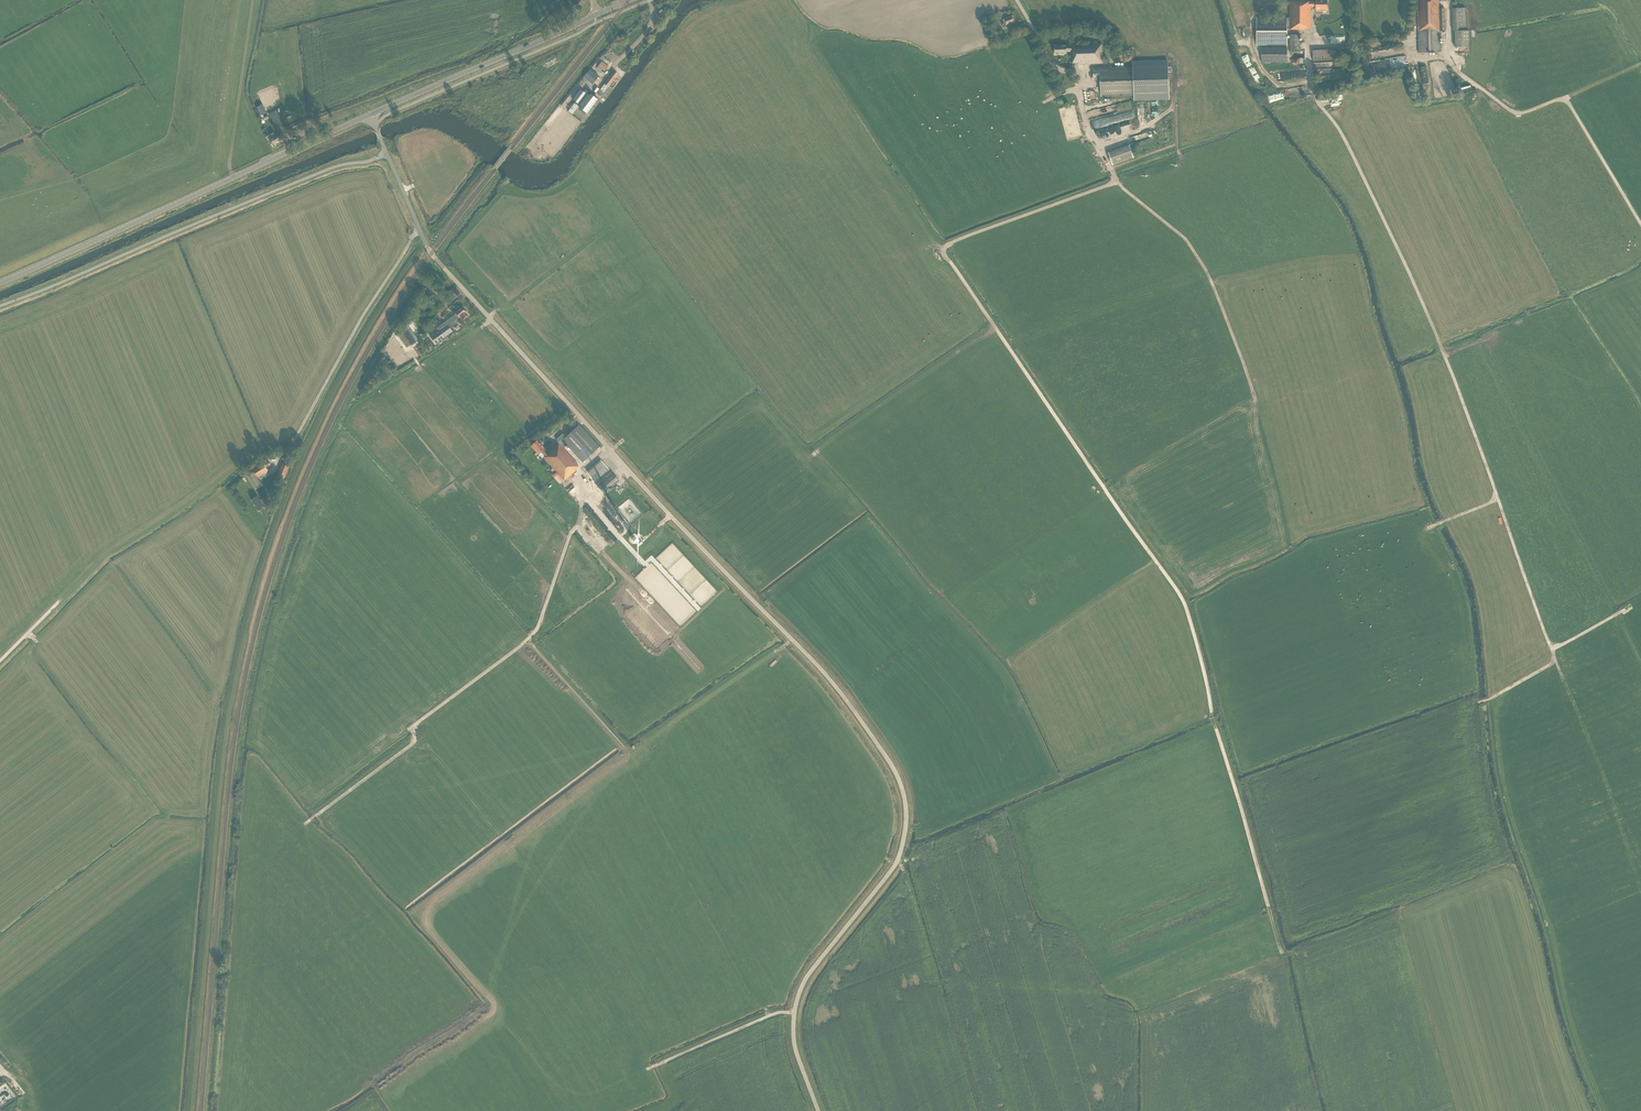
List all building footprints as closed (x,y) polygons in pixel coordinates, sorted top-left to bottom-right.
[(1419,53),(1440,52),(1439,31),(1445,31),(1445,8),(1439,8),(1439,0),(1417,0),(1419,53)] [(1322,11),(1327,11),(1327,1),(1315,1),(1315,2),(1310,2),(1310,1),(1290,1),(1290,17),(1257,17),(1257,45),(1287,45),(1287,29),(1290,29),(1305,29),(1310,29),(1310,6),(1315,6),(1315,9),(1322,9),(1322,11)] [(1454,8),(1452,8),(1453,31),(1455,31),(1455,48),(1469,47),(1469,31),(1465,31),(1465,8),(1454,8)] [(1010,24),(1014,22),(1012,16),(1003,19),(1004,23),(1002,24),(1003,28),(1011,25),(1010,24)] [(1299,50),(1299,35),(1290,35),(1290,50),(1299,50)] [(1107,63),(1107,59),(1103,59),(1102,43),(1071,44),(1071,46),(1066,46),(1066,45),(1054,46),(1055,54),(1067,54),(1067,52),(1071,51),(1072,63),(1078,63),(1078,64),(1107,63)] [(1262,62),(1287,62),(1287,47),(1262,48),(1262,62)] [(1333,60),(1333,55),(1332,49),(1312,50),(1313,56),(1313,61),(1333,60)] [(1101,96),(1134,95),(1134,100),(1169,99),(1168,60),(1133,61),(1133,67),(1093,68),(1094,80),(1100,80),(1101,96)] [(602,61),(598,65),(598,66),(604,71),(608,66),(602,61)] [(621,76),(627,67),(625,65),(618,74),(621,76)] [(1426,66),(1418,67),(1420,80),(1428,80),(1426,66)] [(599,75),(592,69),(584,79),(590,83),(594,78),(596,79),(599,75)] [(615,82),(617,80),(615,78),(618,74),(614,71),(604,83),(608,86),(613,80),(615,82)] [(1430,91),(1429,86),(1426,87),(1425,83),(1417,86),(1418,90),(1419,89),(1421,94),(1430,91)] [(1461,94),(1476,91),(1475,85),(1467,87),(1467,89),(1460,91),(1461,94)] [(587,94),(580,89),(572,99),(579,104),(587,94)] [(1491,107),(1496,112),(1500,108),(1495,103),(1491,107)] [(260,115),(263,114),(267,112),(264,107),(263,105),(263,104),(257,107),(260,115)] [(275,115),(271,107),(266,109),(270,117),(275,115)] [(1491,109),(1488,112),(1495,117),(1498,114),(1491,109)] [(1094,129),(1131,119),(1129,111),(1092,121),(1094,129)] [(1098,130),(1099,135),(1107,134),(1108,137),(1116,135),(1114,126),(1098,130)] [(269,139),(273,147),(277,145),(276,142),(279,140),(277,135),(275,136),(273,132),(265,136),(267,140),(269,139)] [(1113,166),(1134,158),(1129,145),(1109,152),(1113,166)] [(431,337),(435,344),(452,332),(453,331),(449,327),(461,319),(462,321),(468,316),(465,313),(467,312),(463,307),(455,314),(445,322),(437,328),(439,331),(431,337)] [(404,328),(397,333),(403,341),(410,336),(404,328)] [(559,443),(555,446),(551,442),(546,447),(547,448),(545,450),(544,449),(545,449),(537,440),(531,446),(538,454),(541,452),(545,456),(543,457),(558,473),(553,477),(559,484),(564,479),(564,480),(576,469),(575,468),(579,465),(563,448),(567,445),(582,462),(599,446),(579,425),(559,443)] [(248,476),(256,487),(259,485),(262,484),(258,477),(267,471),(265,468),(270,465),(268,461),(252,471),(253,473),(248,476)] [(284,479),(289,467),(282,464),(277,476),(284,479)] [(595,482),(609,470),(605,464),(596,472),(593,467),(587,472),(595,482)] [(609,470),(595,482),(604,494),(619,481),(609,470)] [(260,500),(259,499),(257,496),(251,499),(258,511),(264,507),(261,501),(260,500)] [(586,537),(595,546),(594,547),(598,551),(603,546),(590,533),(586,537)]
